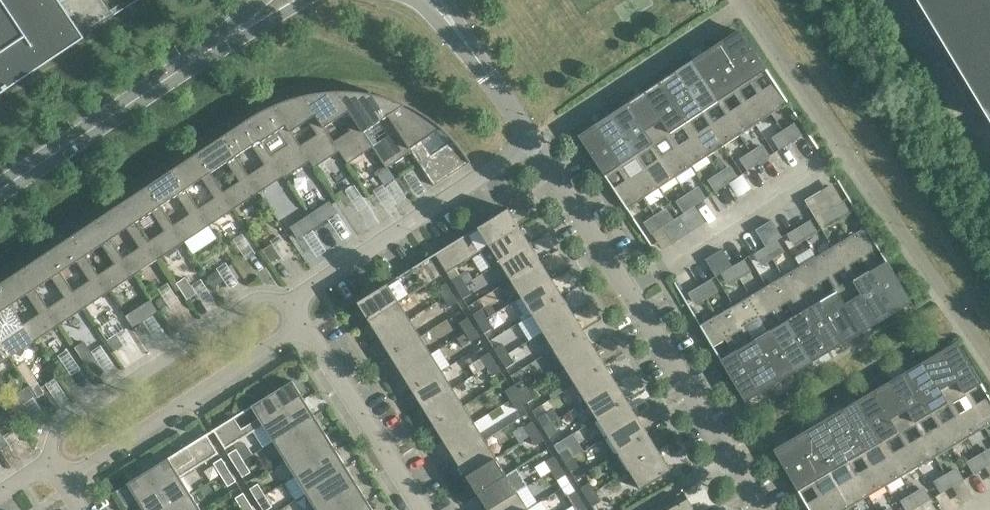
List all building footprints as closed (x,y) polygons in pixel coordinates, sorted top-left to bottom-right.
[(84,37),(83,35),(115,15),(105,0),(0,0),(0,94),(84,37)] [(989,122),(989,121),(989,0),(916,0),(989,122)] [(768,72),(742,31),(725,42),(752,83),(758,93),(772,113),(789,102),(775,82),(763,90),(756,80),(768,72)] [(752,83),(725,42),(709,53),(736,93),(742,103),(756,124),(772,113),(758,93),(746,100),(740,90),(752,83)] [(736,93),(709,53),(693,63),(720,104),(726,114),(740,135),(756,124),(742,103),(730,111),(724,101),(736,93)] [(720,104),(693,63),(677,74),(703,114),(710,124),(724,145),(740,135),(726,114),(714,122),(708,112),(720,104)] [(703,114),(677,74),(661,85),(708,156),(724,145),(710,124),(698,132),(692,122),(703,114)] [(708,156),(661,85),(645,95),(671,136),(683,128),(690,138),(678,146),(692,166),(708,156)] [(363,132),(336,91),(328,92),(320,93),(311,94),(303,95),(324,128),(341,117),(350,131),(334,142),(348,164),(373,147),(387,168),(373,146),(363,132)] [(340,91),(336,91),(363,132),(380,121),(389,135),(373,146),(387,168),(412,152),(434,186),(435,185),(374,94),(368,93),(358,92),(355,92),(348,91),(340,91)] [(381,96),(374,94),(435,185),(469,162),(469,163),(471,162),(466,155),(462,150),(458,144),(454,139),(431,155),(422,141),(442,127),(438,124),(435,121),(432,119),(426,115),(420,112),(414,108),(410,106),(404,103),(394,99),(387,97),(384,96),(381,96)] [(348,164),(334,142),(324,128),(303,95),(296,97),(288,100),(281,102),(273,105),(291,132),(307,121),(317,135),(300,145),(315,168),(339,151),(348,164)] [(671,136),(645,95),(629,106),(655,146),(667,138),(674,148),(662,156),(676,177),(692,166),(678,146),(671,136)] [(315,168),(300,145),(291,132),(273,105),(267,108),(260,111),(254,115),(247,119),(262,141),(278,131),(287,145),(271,156),(285,178),(310,161),(314,168),(315,168)] [(676,177),(662,156),(655,146),(629,106),(613,116),(639,157),(651,149),(658,159),(646,167),(660,187),(676,177)] [(660,187),(646,167),(639,157),(613,116),(597,127),(623,167),(635,160),(642,170),(630,177),(644,198),(660,187)] [(285,178),(271,156),(262,141),(247,119),(222,136),(235,156),(252,145),(265,164),(248,175),(259,192),(284,176),(285,178)] [(791,125),(783,130),(791,142),(799,137),(791,125)] [(644,198),(630,177),(623,167),(597,127),(580,138),(607,178),(619,170),(625,180),(613,188),(627,209),(644,198)] [(791,142),(783,130),(775,135),(783,147),(791,142)] [(259,192),(248,175),(235,156),(222,136),(197,153),(210,173),(227,162),(240,181),(223,192),(234,209),(259,192)] [(759,146),(751,151),(759,163),(767,158),(759,146)] [(759,163),(751,151),(743,157),(751,169),(759,163)] [(234,209),(223,192),(210,173),(197,153),(172,169),(185,190),(202,179),(215,198),(198,208),(209,226),(234,209)] [(379,173),(386,183),(397,175),(391,166),(379,173)] [(727,167),(719,172),(727,184),(735,179),(727,167)] [(209,226),(198,208),(185,190),(172,169),(147,186),(160,206),(177,195),(190,214),(173,225),(184,242),(209,226)] [(727,184),(719,172),(711,178),(719,190),(727,184)] [(184,242),(173,225),(160,206),(147,186),(122,202),(135,223),(152,212),(165,231),(148,242),(159,259),(184,242)] [(695,188),(687,194),(695,206),(703,200),(695,188)] [(695,206),(687,194),(679,199),(687,211),(695,206)] [(318,209),(325,220),(338,212),(330,201),(318,209)] [(159,259),(148,242),(135,223),(122,202),(97,219),(110,239),(127,228),(140,247),(123,258),(134,275),(159,259)] [(840,202),(831,207),(839,219),(847,215),(840,202)] [(694,206),(678,216),(689,233),(705,222),(694,206)] [(839,219),(831,207),(823,212),(831,224),(839,219)] [(508,208),(435,254),(447,272),(489,246),(489,245),(519,226),(508,208)] [(663,209),(655,215),(663,227),(671,221),(663,209)] [(663,227),(655,215),(647,220),(655,232),(663,227)] [(671,221),(663,227),(673,243),(689,233),(678,216),(671,221)] [(134,275),(123,258),(110,239),(97,219),(72,235),(85,256),(102,245),(114,264),(98,275),(109,292),(134,275)] [(290,227),(298,238),(310,230),(303,219),(290,227)] [(774,241),(783,236),(773,219),(756,230),(766,246),(774,241)] [(807,222),(799,227),(806,239),(814,234),(807,222)] [(530,244),(519,226),(489,245),(489,246),(499,263),(530,244)] [(879,248),(866,226),(849,237),(862,258),(868,268),(893,310),(910,300),(885,258),(873,265),(866,255),(879,248)] [(806,239),(799,227),(790,232),(798,244),(806,239)] [(109,292),(98,275),(85,256),(72,235),(47,252),(60,272),(77,261),(89,280),(73,291),(84,308),(109,292)] [(862,258),(849,237),(833,246),(845,268),(851,278),(876,320),(893,310),(868,268),(856,275),(850,265),(862,258)] [(774,241),(766,246),(773,259),(781,254),(774,241)] [(271,261),(279,255),(271,243),(263,248),(271,261)] [(541,261),(530,244),(499,263),(510,280),(541,261)] [(773,259),(766,246),(757,251),(765,264),(773,259)] [(845,268),(833,246),(816,256),(829,278),(835,288),(860,330),(876,320),(851,278),(839,285),(833,275),(845,268)] [(724,271),(733,266),(723,249),(706,259),(716,276),(724,271)] [(84,308),(73,291),(60,272),(47,252),(22,269),(35,289),(52,278),(64,297),(48,308),(59,325),(84,308)] [(829,278),(816,256),(800,266),(812,287),(818,298),(843,339),(860,330),(835,288),(823,295),(817,285),(829,278)] [(442,276),(430,257),(357,302),(368,320),(399,301),(399,302),(442,276)] [(551,278),(541,261),(510,280),(521,297),(551,278)] [(741,261),(733,266),(740,278),(748,274),(741,261)] [(740,278),(733,266),(724,271),(732,283),(740,278)] [(812,287),(800,266),(783,276),(827,349),(843,339),(818,298),(806,305),(800,295),(812,287)] [(215,285),(224,279),(217,268),(207,274),(215,285)] [(48,308),(35,289),(22,269),(0,283),(0,290),(10,305),(27,295),(39,314),(23,324),(34,341),(59,325),(48,308)] [(460,274),(451,279),(457,289),(465,283),(460,274)] [(827,349),(783,276),(767,286),(779,307),(791,300),(797,310),(785,317),(810,359),(827,349)] [(562,296),(551,278),(521,297),(532,315),(562,296)] [(708,281),(700,286),(707,298),(715,293),(708,281)] [(187,299),(195,293),(188,282),(179,287),(187,299)] [(452,292),(446,283),(438,288),(443,297),(452,292)] [(471,293),(465,283),(457,289),(463,298),(471,293)] [(707,298),(700,286),(691,291),(699,303),(707,298)] [(779,307),(767,286),(750,296),(763,317),(775,310),(781,320),(769,327),(794,369),(810,359),(785,317),(779,307)] [(23,324),(10,305),(0,290),(0,312),(2,311),(14,330),(0,340),(0,344),(9,358),(34,341),(23,324)] [(458,301),(452,292),(443,297),(449,306),(458,301)] [(573,313),(562,296),(532,315),(543,332),(573,313)] [(794,369),(769,327),(763,317),(750,296),(734,305),(746,327),(758,320),(765,330),(752,337),(777,379),(794,369)] [(399,301),(368,320),(379,337),(409,319),(399,302),(399,301)] [(777,379),(752,337),(746,327),(734,305),(717,315),(730,337),(742,329),(748,340),(736,347),(761,389),(777,379)] [(481,309),(473,314),(479,323),(487,318),(481,309)] [(126,316),(132,326),(143,319),(136,310),(126,316)] [(584,330),(573,313),(543,332),(553,349),(584,330)] [(761,389),(736,347),(730,337),(717,315),(700,325),(713,347),(725,339),(731,350),(719,357),(744,399),(761,389)] [(473,327),(468,317),(459,322),(465,332),(473,327)] [(493,327),(487,318),(479,323),(484,333),(493,327)] [(420,336),(409,319),(379,337),(390,355),(420,336)] [(479,336),(473,327),(465,332),(471,341),(479,336)] [(594,348),(584,330),(553,349),(564,366),(594,348)] [(114,350),(123,344),(115,332),(106,338),(114,350)] [(469,341),(464,334),(457,338),(462,346),(469,341)] [(431,353),(420,336),(390,355),(401,372),(431,353)] [(76,346),(84,359),(92,354),(84,341),(76,346)] [(503,343),(494,349),(500,358),(509,353),(503,343)] [(0,344),(0,364),(9,358),(0,344)] [(958,344),(941,354),(966,396),(972,406),(984,428),(989,424),(989,398),(989,396),(976,403),(970,393),(983,386),(958,344)] [(605,365),(594,348),(564,366),(575,384),(605,365)] [(495,361),(489,352),(481,357),(486,367),(495,361)] [(442,371),(431,353),(401,372),(411,389),(442,371)] [(514,362),(509,353),(500,358),(506,367),(514,362)] [(966,396),(941,354),(925,364),(949,406),(955,416),(968,437),(984,428),(972,406),(960,413),(954,403),(966,396)] [(501,371),(495,361),(486,367),(492,376),(501,371)] [(949,406),(925,364),(908,374),(933,415),(939,426),(951,447),(968,437),(955,416),(943,423),(937,413),(949,406)] [(616,382),(605,365),(575,384),(586,401),(616,382)] [(453,388),(442,371),(411,389),(422,407),(453,388)] [(933,415),(908,374),(892,383),(916,425),(922,435),(935,457),(951,447),(939,426),(927,433),(921,423),(933,415)] [(234,417),(213,430),(225,449),(263,425),(263,424),(303,399),(292,380),(251,406),(252,407),(259,418),(241,429),(234,418),(234,417)] [(522,380),(516,384),(513,385),(519,395),(528,389),(522,380)] [(627,400),(616,382),(586,401),(596,418),(627,400)] [(916,425),(892,383),(875,393),(900,435),(906,445),(918,467),(935,457),(922,435),(910,443),(904,432),(916,425)] [(39,397),(45,393),(39,384),(33,388),(39,397)] [(21,402),(33,394),(27,385),(15,393),(21,402)] [(519,395),(513,385),(505,390),(511,400),(519,395)] [(463,405),(453,388),(422,407),(433,424),(463,405)] [(533,399),(528,389),(519,395),(525,404),(533,399)] [(900,435),(875,393),(858,403),(902,476),(918,467),(906,445),(894,452),(887,442),(900,435)] [(525,404),(519,395),(511,400),(516,409),(525,404)] [(314,416),(303,399),(263,424),(263,425),(273,441),(314,416)] [(638,417),(627,400),(596,418),(607,436),(638,417)] [(902,476),(858,403),(842,412),(866,454),(879,447),(885,457),(873,465),(885,486),(902,476)] [(474,422),(463,405),(433,424),(444,441),(474,422)] [(866,454),(842,412),(825,422),(850,464),(862,457),(868,467),(856,474),(869,496),(885,486),(873,465),(866,454)] [(546,413),(537,418),(543,428),(552,422),(546,413)] [(325,433),(314,416),(273,441),(284,459),(325,433)] [(648,434),(638,417),(607,436),(618,453),(648,434)] [(538,431),(532,421),(524,427),(530,436),(538,431)] [(485,440),(474,422),(444,441),(454,459),(485,440)] [(557,432),(552,422),(543,428),(549,437),(557,432)] [(869,496),(856,474),(850,464),(825,422),(809,432),(833,474),(845,467),(852,477),(839,484),(852,505),(869,496)] [(199,426),(193,429),(198,438),(204,434),(199,426)] [(544,440),(538,431),(530,436),(535,445),(544,440)] [(839,484),(833,474),(809,432),(792,442),(817,483),(829,476),(835,487),(823,494),(832,509),(844,509),(852,505),(839,484)] [(336,451),(325,433),(284,459),(295,476),(336,451)] [(206,434),(127,484),(138,502),(179,476),(180,477),(218,453),(206,434)] [(659,452),(648,434),(618,453),(629,470),(659,452)] [(496,457),(485,440),(454,459),(465,476),(496,457)] [(823,494),(817,483),(792,442),(775,452),(800,494),(812,486),(818,497),(806,504),(809,509),(832,509),(823,494)] [(236,448),(228,453),(235,465),(243,460),(236,448)] [(567,448),(559,453),(565,462),(573,457),(567,448)] [(978,455),(985,467),(989,464),(989,456),(986,450),(978,455)] [(347,468),(336,451),(295,476),(306,493),(347,468)] [(670,470),(659,452),(629,470),(640,488),(670,470)] [(985,467),(978,455),(970,459),(977,472),(985,467)] [(560,465),(554,456),(545,461),(551,471),(560,465)] [(228,469),(221,457),(213,463),(220,474),(228,469)] [(506,474),(496,457),(465,476),(476,493),(506,474)] [(579,466),(573,457),(565,462),(571,472),(579,466)] [(251,472),(243,460),(235,465),(242,477),(251,472)] [(565,475),(560,465),(551,471),(557,480),(565,475)] [(347,468),(306,493),(316,509),(318,509),(357,485),(347,468)] [(506,474),(476,493),(486,509),(488,509),(517,492),(527,485),(517,468),(506,474)] [(236,481),(228,469),(220,474),(227,486),(236,481)] [(953,469),(945,474),(952,486),(960,482),(953,469)] [(952,486),(945,474),(937,479),(944,491),(952,486)] [(138,502),(144,509),(164,509),(190,494),(180,477),(179,476),(138,502)] [(589,482),(580,487),(586,497),(595,492),(589,482)] [(257,483),(249,488),(257,500),(265,495),(257,483)] [(357,485),(318,509),(357,509),(368,503),(357,485)] [(920,489),(912,493),(919,506),(927,501),(920,489)] [(581,500),(575,491),(567,496),(573,505),(581,500)] [(250,504),(242,492),(234,497),(242,509),(250,504)] [(517,492),(488,509),(527,509),(528,509),(517,492)] [(601,501),(595,492),(586,497),(592,506),(601,501)] [(912,493),(904,498),(910,509),(912,509),(919,506),(912,493)] [(190,494),(164,509),(200,509),(190,494)] [(265,495),(257,500),(263,509),(267,509),(272,507),(265,495)] [(687,498),(666,509),(694,509),(687,498)] [(581,500),(573,505),(576,509),(586,509),(587,509),(581,500)]
